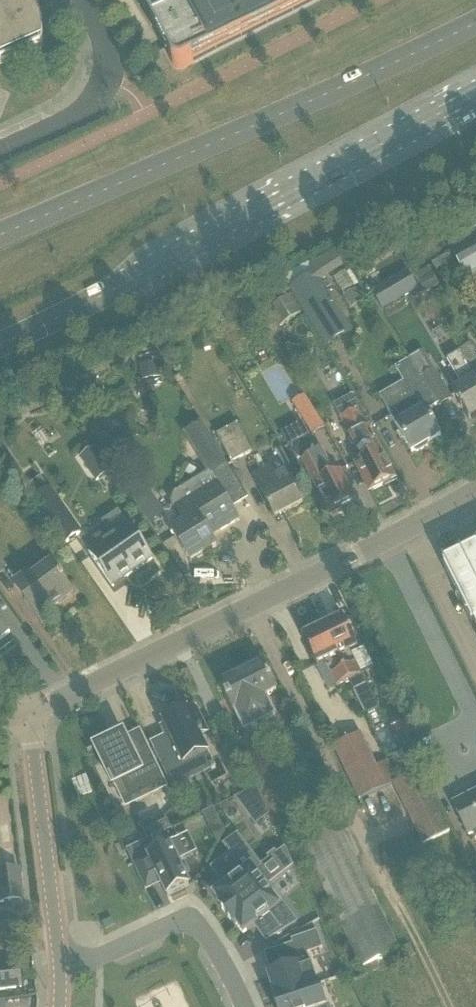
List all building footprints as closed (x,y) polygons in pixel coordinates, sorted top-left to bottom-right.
[(43,46),(43,40),(43,34),(42,28),(41,22),(38,17),(35,11),(31,6),(27,2),(24,0),(19,0),(0,8),(0,65),(43,46)] [(151,23),(172,64),(173,65),(174,67),(175,68),(177,69),(179,69),(180,69),(182,69),(184,68),(194,64),(318,0),(195,0),(151,23)] [(450,252),(465,276),(475,270),(475,237),(450,252)] [(449,255),(432,265),(436,271),(452,261),(449,255)] [(429,267),(416,275),(415,275),(426,293),(440,285),(429,267)] [(417,290),(407,273),(399,278),(373,293),(383,310),(417,290)] [(300,283),(290,289),(327,349),(350,334),(323,290),(313,275),(300,283)] [(357,289),(345,296),(353,308),(365,301),(357,289)] [(280,327),(298,315),(289,301),(271,312),(280,327)] [(472,344),(459,351),(475,379),(475,351),(472,344)] [(459,351),(447,359),(464,387),(453,393),(460,404),(459,405),(461,408),(462,407),(469,419),(475,415),(475,379),(459,351)] [(420,353),(409,359),(421,378),(437,406),(438,407),(448,401),(420,353)] [(437,406),(421,378),(409,359),(395,368),(412,397),(388,411),(413,453),(414,452),(413,451),(414,451),(418,452),(427,447),(428,442),(439,436),(440,437),(440,436),(426,412),(437,406)] [(142,380),(163,376),(161,363),(140,367),(142,380)] [(305,398),(293,406),(314,437),(325,429),(305,398)] [(363,406),(340,419),(349,436),(350,436),(362,460),(356,463),(360,471),(371,492),(386,484),(394,480),(392,476),(379,451),(367,427),(372,424),(363,406)] [(237,424),(216,435),(230,464),(251,453),(237,424)] [(172,497),(171,503),(184,525),(171,533),(190,564),(215,548),(209,538),(238,520),(230,507),(247,497),(202,426),(186,436),(209,474),(172,497)] [(321,452),(318,454),(309,436),(289,447),(299,465),(305,462),(332,514),(355,501),(340,473),(334,476),(321,452)] [(94,449),(81,457),(96,481),(110,473),(94,449)] [(303,503),(284,468),(275,472),(272,465),(253,475),(275,518),(303,503)] [(127,523),(87,551),(97,564),(113,587),(114,586),(111,582),(123,574),(125,578),(152,559),(136,536),(127,523)] [(444,563),(446,569),(445,570),(475,631),(475,547),(444,563)] [(61,574),(59,576),(52,565),(33,579),(29,575),(14,586),(36,617),(44,612),(42,610),(47,606),(50,609),(72,593),(63,581),(65,580),(61,574)] [(343,618),(323,628),(348,680),(349,680),(366,716),(379,710),(361,674),(350,649),(357,646),(355,642),(343,618)] [(9,633),(0,620),(0,640),(9,633)] [(323,628),(303,637),(314,661),(317,667),(324,663),(335,687),(348,680),(323,628)] [(244,732),(247,731),(277,716),(266,697),(277,692),(263,664),(224,684),(229,695),(225,697),(228,702),(229,702),(234,713),(235,713),(244,732)] [(170,737),(152,746),(173,789),(194,779),(187,764),(208,754),(200,737),(208,733),(196,709),(188,713),(187,711),(182,714),(180,710),(167,716),(169,720),(163,723),(170,737)] [(359,801),(393,784),(398,782),(387,761),(377,766),(361,733),(333,747),(359,801)] [(135,759),(125,738),(123,734),(120,736),(87,751),(88,753),(95,749),(109,778),(108,778),(113,788),(115,787),(114,785),(121,782),(132,804),(134,803),(131,799),(149,790),(151,795),(152,794),(150,790),(163,783),(171,799),(172,798),(147,747),(146,747),(148,752),(135,759)] [(411,749),(393,758),(401,777),(420,768),(411,749)] [(422,770),(398,782),(393,784),(422,844),(451,830),(422,770)] [(256,788),(237,797),(256,822),(268,813),(256,788)] [(470,836),(475,832),(475,794),(454,805),(470,836)] [(166,822),(148,831),(148,832),(150,831),(153,837),(148,839),(149,840),(170,830),(170,829),(169,829),(166,823),(167,823),(166,822)] [(231,855),(212,869),(226,887),(214,896),(222,906),(220,907),(227,916),(269,885),(270,884),(260,871),(262,869),(238,836),(224,846),(231,855)] [(152,839),(126,851),(145,890),(161,883),(168,897),(189,887),(177,863),(184,860),(174,840),(157,849),(152,839)] [(0,873),(0,899),(1,903),(23,901),(19,871),(0,873)] [(269,885),(227,916),(235,926),(236,925),(243,934),(255,926),(267,941),(296,922),(269,885)] [(274,999),(274,1000),(318,985),(308,954),(323,949),(317,932),(291,940),(293,944),(277,949),(285,971),(268,976),(275,998),(274,999)] [(22,987),(19,965),(0,967),(0,990),(22,987)] [(325,1006),(318,985),(274,1000),(276,1006),(330,1006),(329,1005),(325,1006)]
